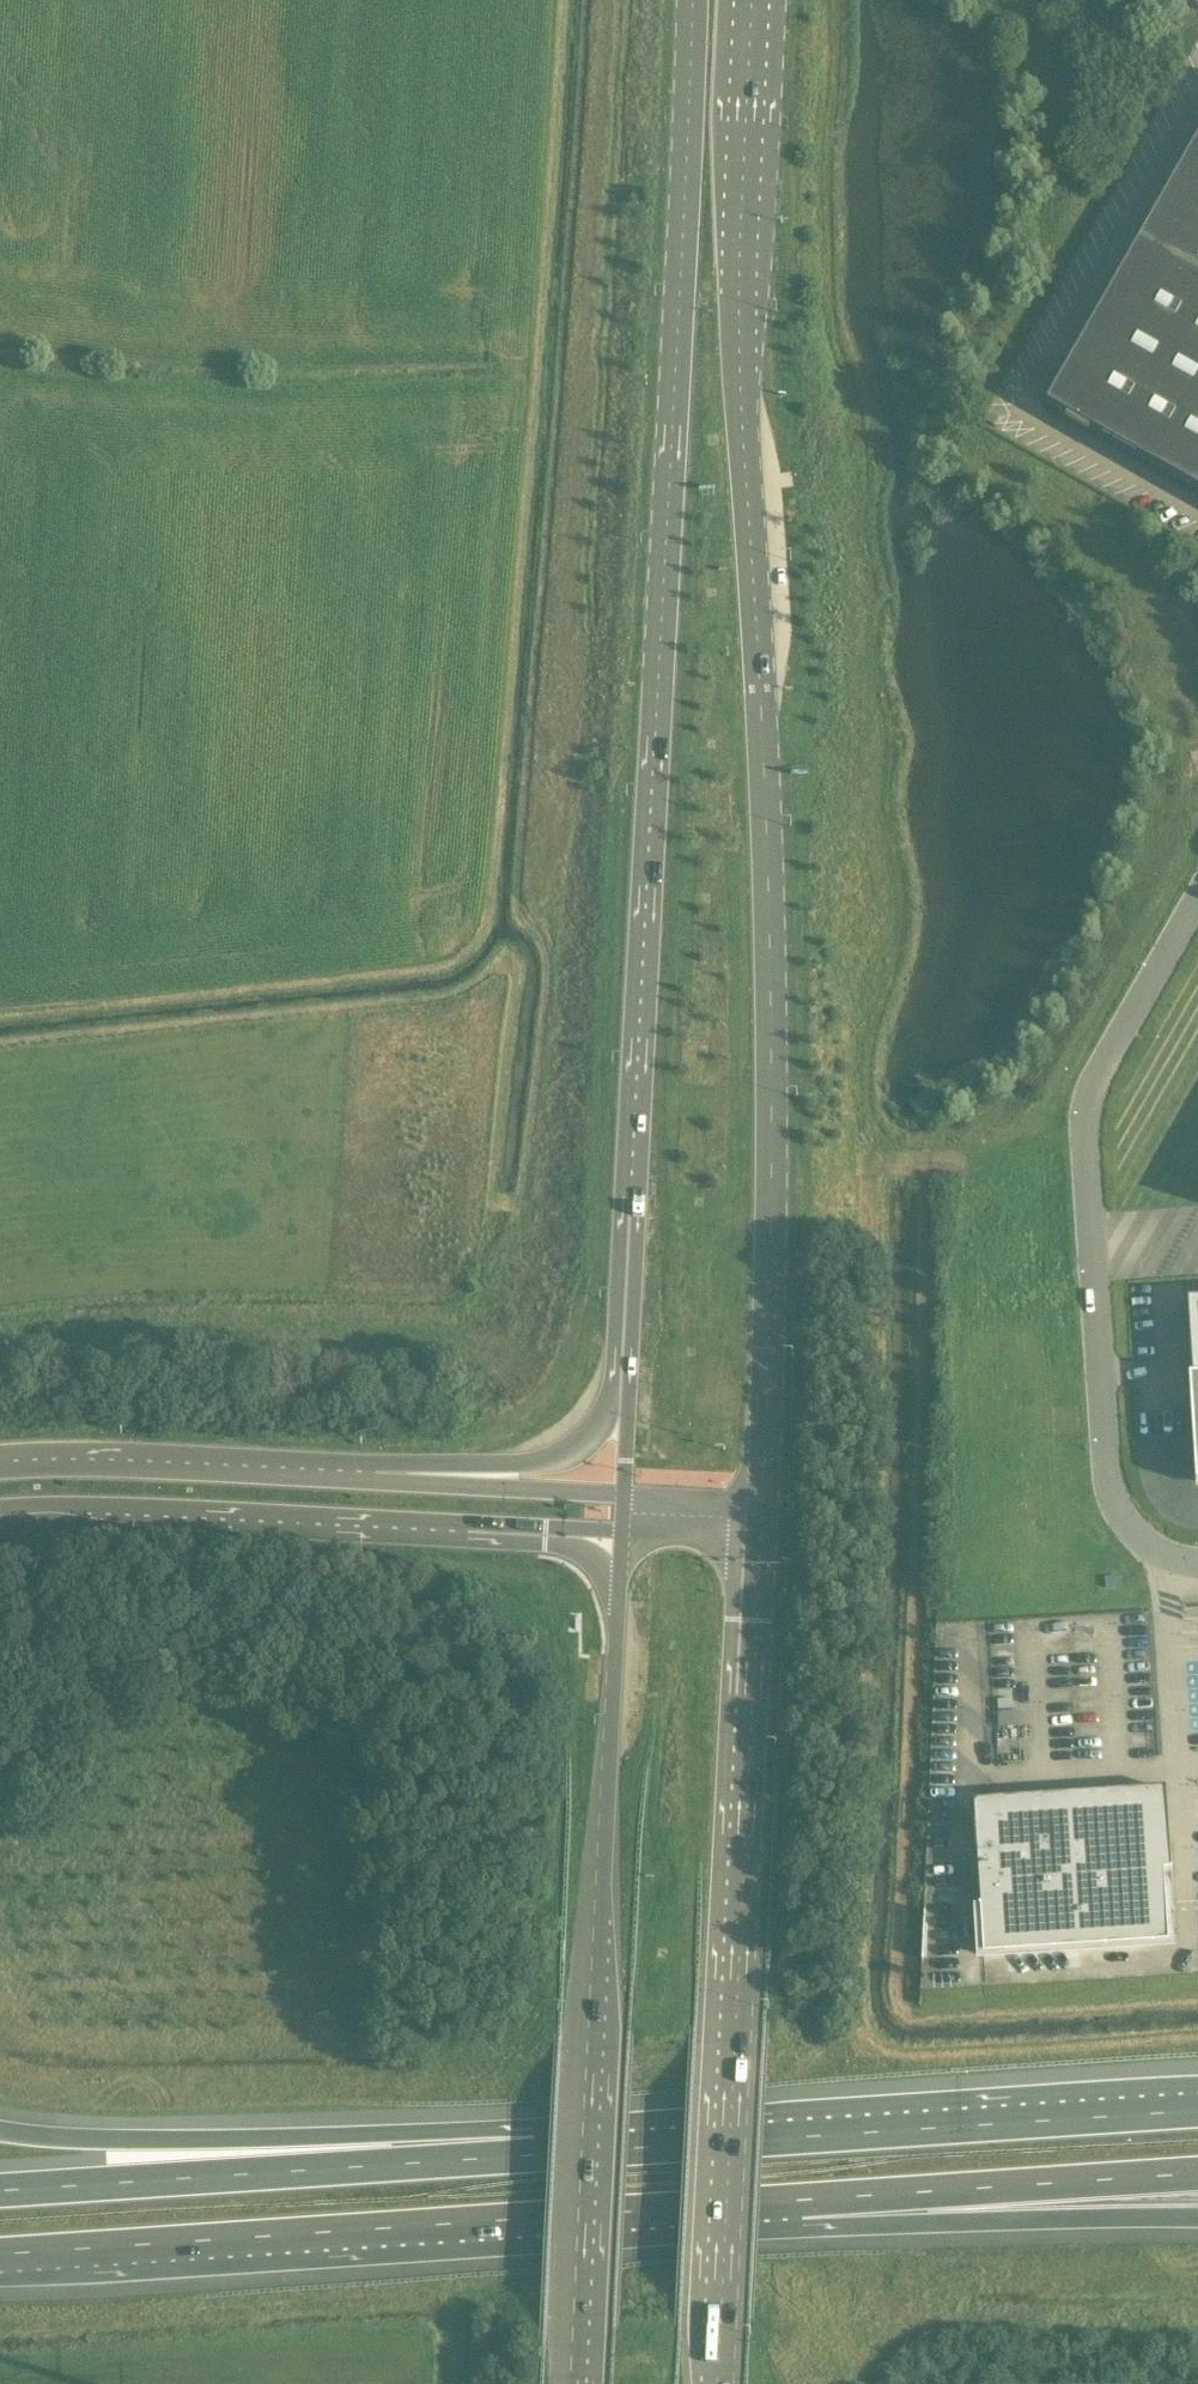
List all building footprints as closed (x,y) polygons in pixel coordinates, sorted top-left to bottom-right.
[(1045,407),(1197,494),(1197,138),(1045,407)] [(1186,1303),(1191,1379),(1188,1380),(1190,1409),(1195,1486),(1197,1485),(1197,1302),(1186,1303)] [(1160,1789),(999,1800),(972,1802),(982,1956),(1151,1945),(1148,1896),(1153,1896),(1152,1880),(1147,1881),(1147,1874),(1168,1872),(1171,1872),(1164,1789),(1160,1789)]
